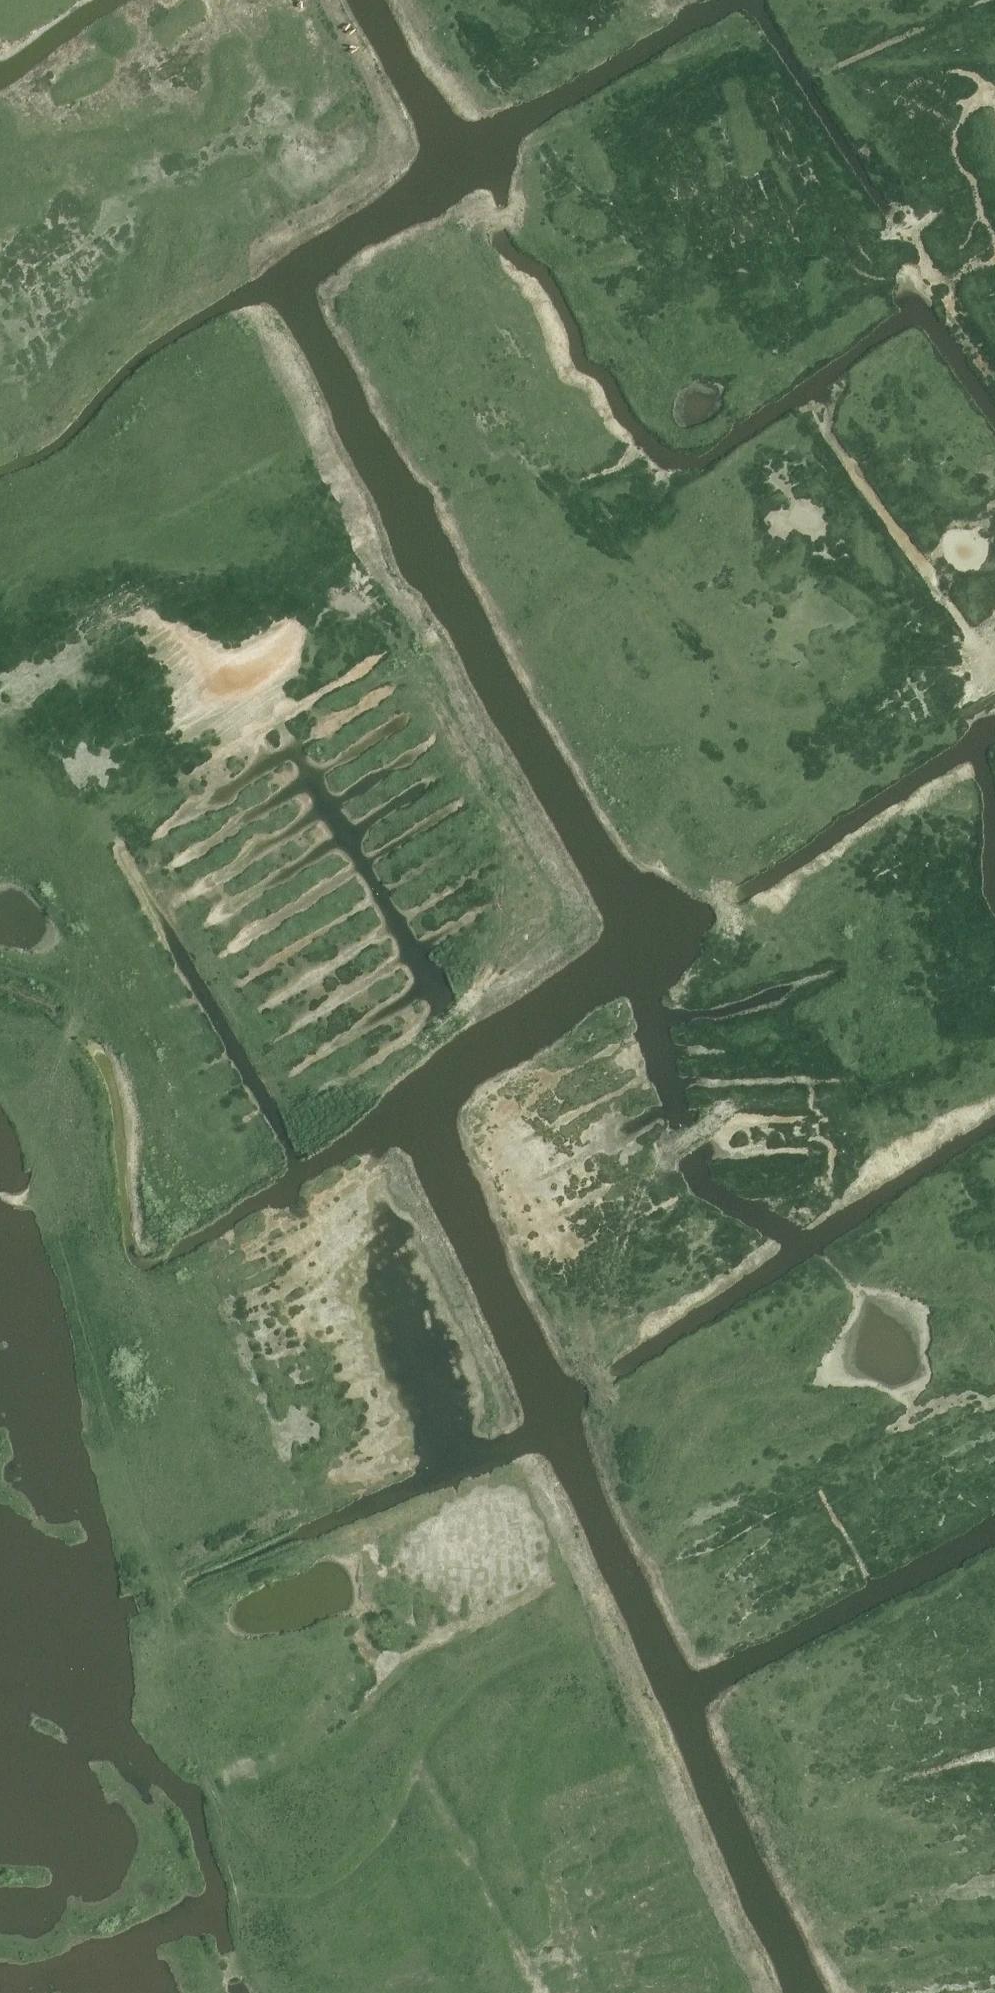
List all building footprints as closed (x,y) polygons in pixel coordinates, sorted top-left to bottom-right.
[(952,555),(968,556),(969,543),(954,542),(952,555)]
